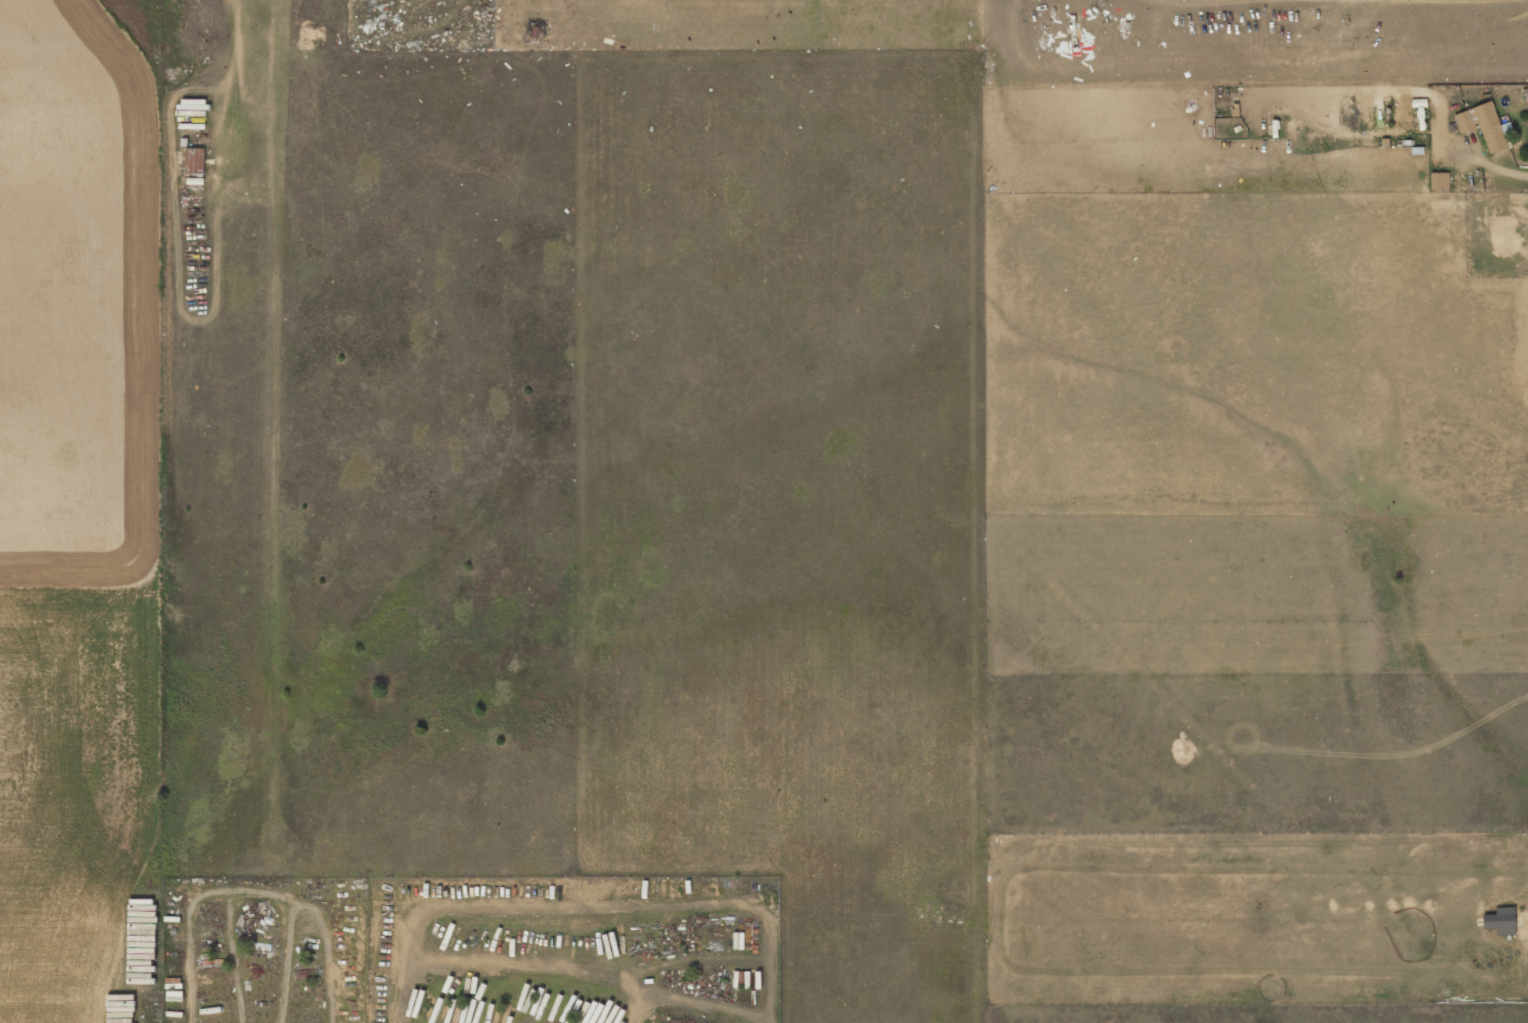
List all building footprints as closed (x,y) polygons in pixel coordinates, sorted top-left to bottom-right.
[(205,174),(205,148),(186,148),(185,174),(205,174)] [(1449,172),(1431,173),(1431,189),(1449,189),(1449,172)] [(1497,935),(1515,935),(1515,907),(1496,907),(1496,914),(1483,915),(1483,928),(1496,928),(1497,935)]
